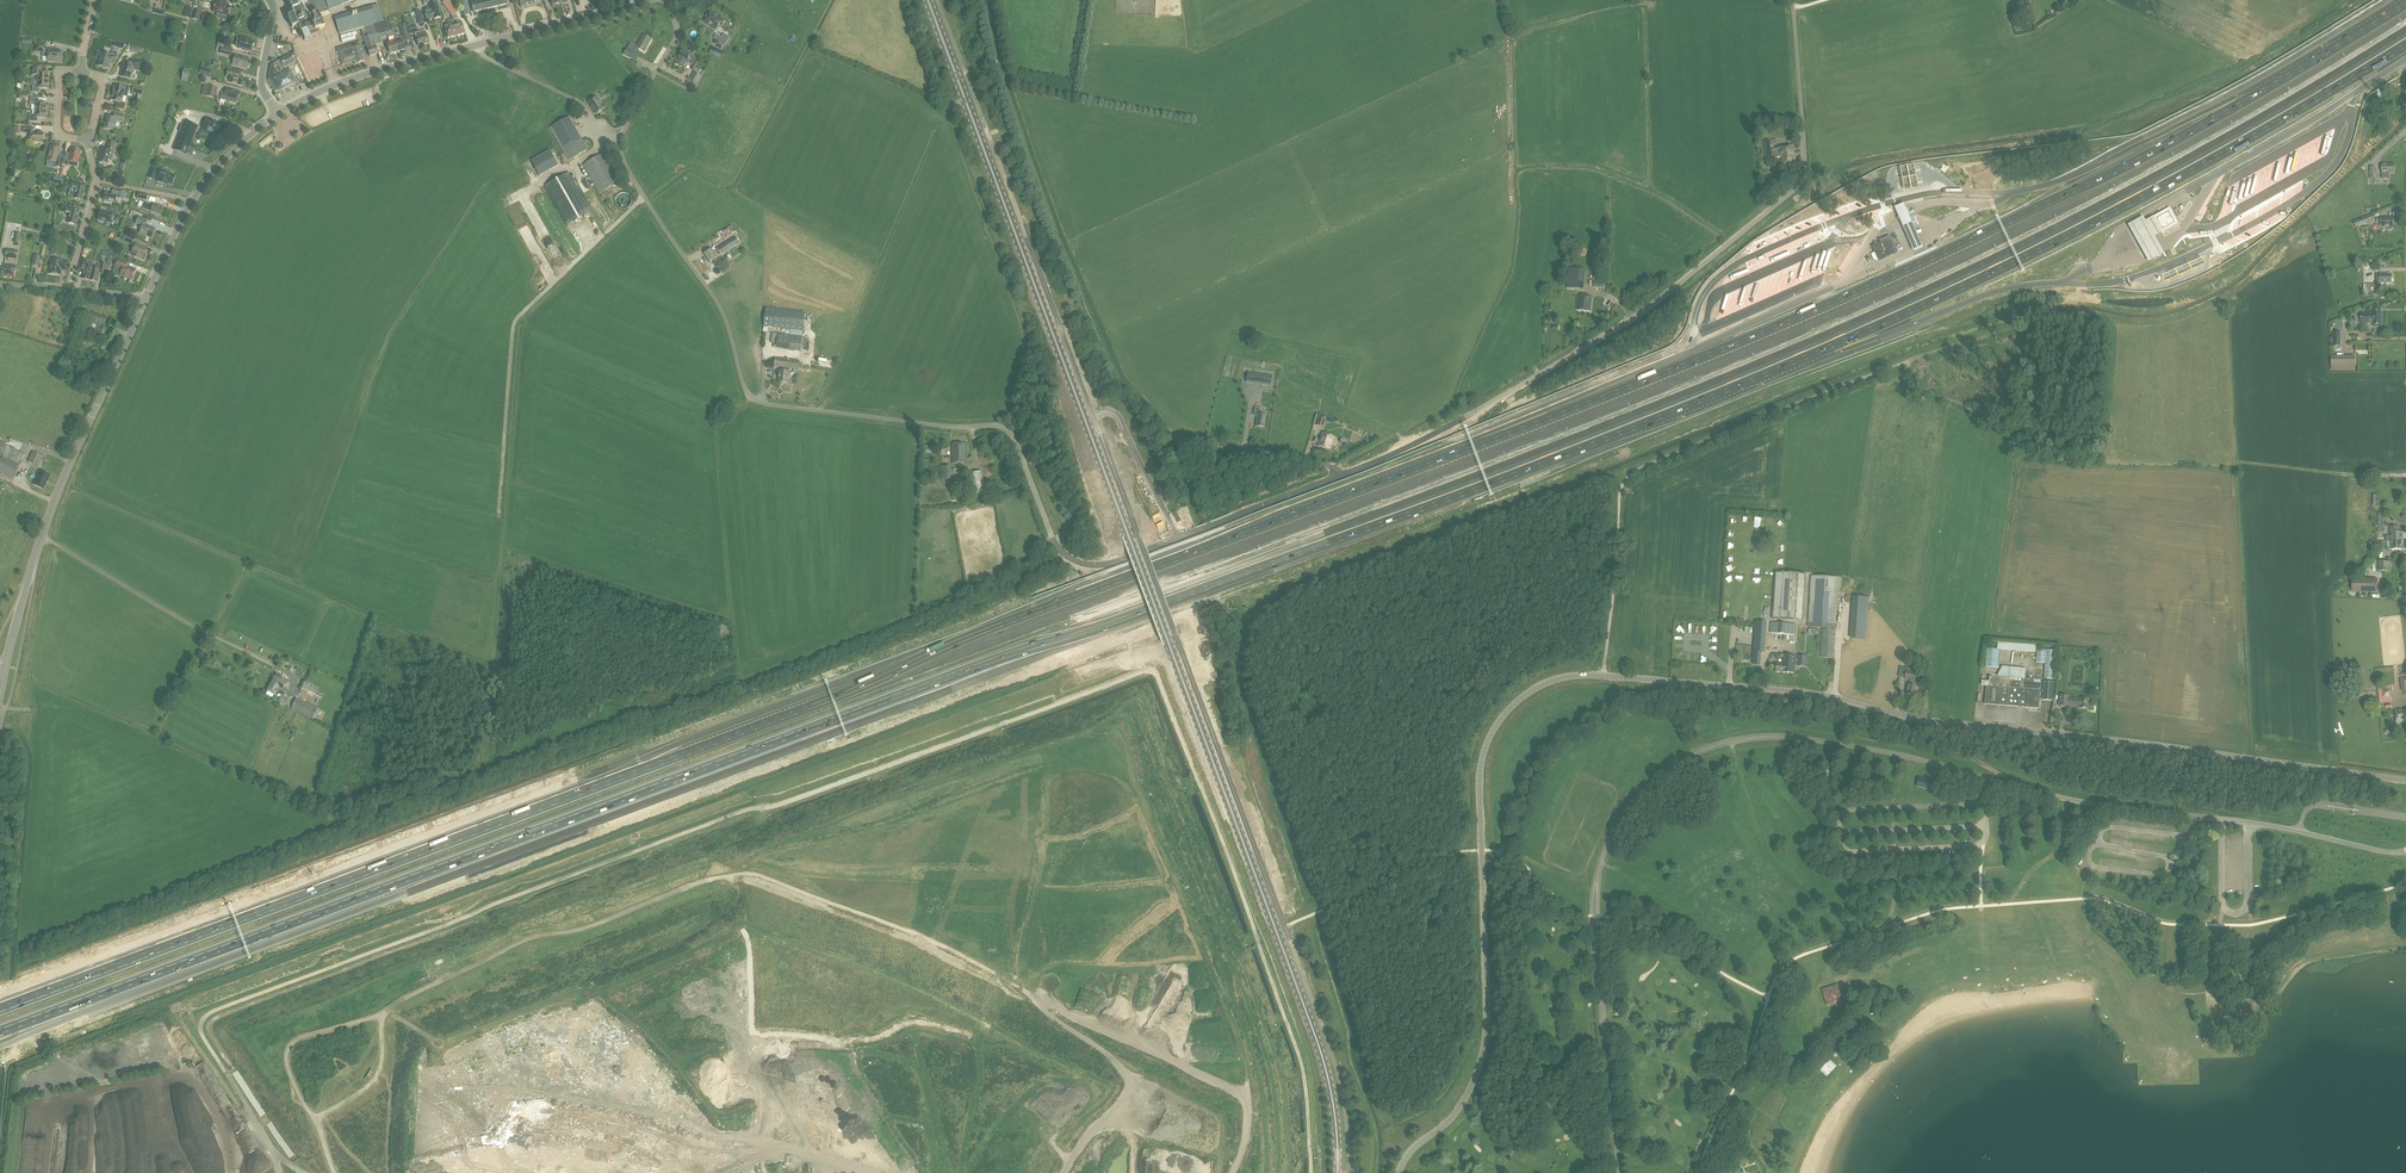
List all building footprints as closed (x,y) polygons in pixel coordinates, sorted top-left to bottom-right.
[(223,0),(221,0),(215,0),(214,3),(215,3),(213,11),(228,15),(230,7),(222,4),(223,0)] [(451,2),(450,0),(445,0),(442,2),(445,6),(452,16),(458,12),(451,2)] [(467,0),(461,0),(464,15),(470,13),(467,0)] [(474,12),(508,4),(506,0),(471,0),(472,3),(474,12)] [(430,5),(430,6),(431,11),(433,19),(434,19),(441,17),(438,8),(437,9),(436,6),(436,3),(430,5)] [(194,6),(191,19),(200,22),(204,8),(194,6)] [(431,11),(430,6),(424,8),(425,11),(424,12),(427,21),(433,19),(431,11)] [(186,7),(183,16),(190,19),(193,8),(186,7)] [(423,22),(420,10),(414,12),(418,24),(423,22)] [(724,21),(718,17),(718,16),(712,12),(709,16),(707,15),(702,22),(709,26),(710,24),(711,25),(711,26),(716,29),(718,26),(719,25),(721,26),(724,21)] [(378,54),(374,42),(372,36),(379,34),(390,31),(387,20),(384,21),(383,21),(382,21),(377,23),(372,24),(365,26),(365,27),(361,28),(362,33),(364,38),(369,56),(378,54)] [(447,38),(457,35),(453,23),(454,23),(453,20),(447,21),(449,26),(444,27),(447,38)] [(300,25),(303,30),(304,30),(305,32),(314,29),(311,21),(308,22),(307,22),(305,22),(303,23),(303,25),(304,27),(303,27),(302,25),(300,25)] [(453,23),(457,35),(465,33),(462,24),(462,22),(459,23),(458,22),(454,23),(453,23)] [(416,25),(408,28),(410,34),(418,32),(416,25)] [(410,34),(408,28),(407,26),(400,28),(402,34),(405,34),(407,41),(411,39),(410,34)] [(429,43),(427,34),(426,34),(425,31),(415,34),(416,37),(418,46),(429,43)] [(185,35),(179,33),(177,41),(184,42),(185,35)] [(721,37),(719,42),(724,45),(730,37),(724,33),(721,37)] [(381,42),(379,34),(372,36),(374,42),(375,44),(381,42)] [(625,45),(631,42),(628,35),(622,38),(625,45)] [(643,35),(636,47),(645,52),(652,39),(643,35)] [(239,48),(251,51),(253,42),(241,39),(239,48)] [(403,40),(399,41),(395,42),(398,52),(405,49),(403,40)] [(359,42),(337,49),(342,65),(354,61),(354,64),(366,60),(361,46),(360,46),(359,42)] [(395,42),(391,43),(387,44),(390,54),(398,52),(395,42)] [(61,60),(61,51),(54,51),(54,49),(45,49),(46,45),(36,44),(36,52),(42,52),(42,57),(48,57),(48,61),(53,61),(53,60),(61,60)] [(717,57),(718,54),(720,51),(720,50),(712,46),(709,54),(717,57)] [(221,47),(220,54),(223,54),(232,57),(233,50),(225,48),(221,47)] [(630,58),(633,52),(627,49),(624,54),(630,58)] [(676,64),(684,68),(687,62),(693,65),(691,69),(695,71),(700,61),(696,59),(693,58),(694,56),(692,54),(683,49),(678,57),(679,58),(676,64)] [(111,54),(102,52),(98,66),(103,67),(103,68),(106,69),(107,68),(108,68),(109,63),(115,64),(117,56),(116,56),(117,52),(116,52),(112,51),(111,54)] [(278,91),(295,82),(292,76),(297,74),(301,71),(299,67),(295,53),(278,61),(274,63),(271,65),(268,79),(275,93),(278,91)] [(246,69),(249,58),(235,54),(232,65),(246,69)] [(142,62),(131,59),(130,63),(124,62),(121,76),(131,79),(132,73),(133,73),(134,69),(140,71),(142,62)] [(48,73),(41,72),(41,68),(33,68),(32,75),(37,75),(37,80),(49,81),(49,76),(48,76),(48,73)] [(181,80),(187,81),(190,69),(184,68),(181,80)] [(239,76),(236,75),(237,71),(228,69),(227,74),(231,75),(230,82),(242,85),(244,77),(239,76)] [(697,83),(701,76),(694,72),(690,80),(697,83)] [(49,85),(49,81),(37,80),(31,80),(31,85),(33,85),(32,92),(39,92),(40,88),(48,89),(48,85),(49,85)] [(204,84),(201,95),(215,98),(218,88),(204,84)] [(114,86),(112,93),(123,96),(127,97),(129,90),(130,86),(122,85),(121,88),(114,86)] [(144,88),(134,86),(133,90),(138,91),(138,93),(142,94),(144,88)] [(227,89),(225,94),(224,97),(226,98),(225,100),(237,103),(237,101),(238,101),(240,92),(227,89)] [(585,100),(592,96),(590,92),(587,93),(586,91),(581,93),(585,100)] [(123,96),(112,93),(110,100),(117,102),(117,104),(116,104),(115,108),(124,110),(126,103),(122,103),(123,96)] [(595,108),(598,112),(595,113),(596,114),(605,107),(602,102),(602,103),(597,96),(588,103),(593,110),(595,108)] [(47,103),(39,102),(36,102),(35,105),(35,110),(47,111),(48,106),(47,106),(47,103)] [(35,118),(38,118),(46,118),(46,115),(47,115),(47,111),(35,110),(35,115),(35,118)] [(124,116),(114,113),(113,118),(106,116),(104,128),(113,131),(115,120),(122,122),(124,116)] [(570,160),(588,150),(569,117),(551,128),(570,160)] [(217,136),(222,125),(207,118),(202,129),(203,130),(202,133),(205,134),(207,131),(217,136)] [(189,149),(189,148),(197,126),(185,122),(174,150),(186,155),(186,154),(187,154),(187,153),(188,152),(187,152),(189,149)] [(31,133),(31,142),(43,142),(44,133),(33,133),(34,128),(24,128),(23,132),(31,133)] [(1767,158),(1772,157),(1771,150),(1771,145),(1770,141),(1770,140),(1764,141),(1767,158)] [(47,161),(56,162),(55,167),(62,168),(64,157),(59,156),(60,148),(50,146),(47,161)] [(111,161),(114,148),(107,146),(106,151),(100,149),(99,154),(101,154),(99,162),(107,164),(108,160),(111,161)] [(1771,150),(1772,157),(1772,158),(1781,157),(1782,164),(1796,162),(1793,146),(1779,148),(1779,149),(1771,150)] [(69,161),(78,163),(80,151),(71,149),(70,157),(66,156),(64,165),(68,165),(69,161)] [(550,150),(531,161),(540,175),(558,165),(550,150)] [(583,165),(599,194),(620,182),(604,152),(583,165)] [(2383,164),(2382,172),(2382,178),(2390,178),(2390,172),(2394,173),(2394,164),(2383,164)] [(157,179),(158,179),(157,181),(167,185),(168,183),(171,184),(175,175),(168,173),(169,171),(163,168),(162,170),(160,170),(159,174),(156,173),(157,171),(152,169),(148,178),(153,180),(155,177),(157,178),(157,179)] [(591,213),(569,173),(545,186),(568,226),(591,213)] [(86,188),(85,188),(86,184),(80,183),(72,181),(70,188),(68,198),(74,199),(79,201),(83,201),(85,195),(85,193),(86,188)] [(2226,194),(2234,190),(2233,187),(2219,194),(2221,199),(2227,196),(2226,194)] [(104,191),(104,193),(103,197),(104,197),(103,200),(105,200),(104,202),(111,203),(111,202),(115,203),(116,197),(124,199),(126,192),(115,189),(107,188),(106,192),(104,191)] [(632,202),(632,200),(632,198),(631,196),(630,195),(628,194),(626,193),(624,192),(623,192),(621,193),(619,194),(618,195),(616,197),(616,199),(616,201),(616,203),(617,204),(618,206),(619,207),(621,208),(623,208),(625,208),(627,208),(629,207),(630,206),(631,204),(632,202)] [(1886,195),(1871,200),(1872,205),(1887,200),(1886,195)] [(144,202),(141,208),(150,212),(161,216),(164,209),(157,207),(158,205),(154,203),(153,205),(144,202)] [(1863,202),(1848,207),(1850,213),(1865,207),(1863,202)] [(1903,202),(1893,206),(1900,223),(1910,218),(1903,202)] [(64,212),(70,214),(67,223),(76,225),(77,220),(78,217),(79,213),(73,211),(74,207),(62,204),(61,209),(65,210),(64,212)] [(508,208),(515,224),(523,220),(522,217),(520,218),(515,205),(508,208)] [(100,210),(100,213),(99,213),(98,217),(98,220),(99,220),(99,221),(104,223),(104,221),(110,223),(112,217),(116,218),(117,210),(110,208),(109,212),(100,210)] [(132,219),(135,212),(130,211),(128,215),(126,214),(125,217),(132,219)] [(2354,221),(2356,228),(2376,220),(2373,213),(2354,221)] [(139,217),(136,224),(142,226),(139,233),(152,238),(155,229),(145,225),(147,220),(139,217)] [(1910,218),(1900,223),(1914,253),(1924,249),(1910,218)] [(2389,229),(2390,230),(2391,230),(2392,229),(2393,228),(2393,227),(2394,227),(2394,218),(2377,218),(2377,223),(2381,223),(2381,226),(2388,227),(2388,228),(2389,229)] [(3,229),(5,237),(11,236),(9,227),(3,229)] [(126,234),(123,240),(123,241),(133,245),(136,238),(126,234)] [(1872,246),(1878,261),(1897,253),(1890,238),(1889,236),(1879,240),(1880,243),(1872,246)] [(713,260),(717,267),(722,264),(718,257),(722,255),(740,243),(736,237),(713,251),(712,249),(705,254),(710,262),(713,260)] [(147,249),(136,244),(132,252),(135,253),(134,256),(139,258),(144,260),(146,254),(145,254),(147,249)] [(7,250),(6,258),(17,259),(18,251),(7,250)] [(1767,250),(1759,254),(1761,259),(1760,259),(1762,264),(1771,259),(1767,250)] [(35,255),(32,265),(38,267),(40,257),(35,255)] [(89,280),(92,268),(94,261),(87,260),(82,258),(79,269),(84,270),(82,279),(89,280)] [(60,275),(61,268),(68,269),(69,262),(62,261),(62,260),(51,259),(49,273),(60,275)] [(118,259),(115,266),(112,273),(116,275),(120,276),(120,275),(132,280),(136,270),(126,266),(128,262),(118,259)] [(97,269),(92,268),(89,280),(97,282),(99,273),(104,275),(106,264),(101,263),(101,264),(98,264),(97,269)] [(14,278),(16,266),(3,265),(1,276),(14,278)] [(1586,270),(1568,268),(1566,288),(1584,290),(1586,270)] [(2380,274),(2380,283),(2392,283),(2392,275),(2380,274)] [(1716,293),(1727,281),(1725,279),(1714,291),(1716,293)] [(1591,311),(1592,296),(1579,295),(1577,310),(1591,311)] [(803,331),(805,313),(766,308),(763,326),(803,331)] [(2382,325),(2381,311),(2373,311),(2373,313),(2361,313),(2362,323),(2374,323),(2374,325),(2382,325)] [(94,313),(91,321),(103,325),(106,317),(94,313)] [(110,330),(106,339),(113,342),(117,333),(110,330)] [(802,337),(778,334),(777,343),(776,348),(800,351),(802,337)] [(1266,352),(1257,351),(1256,358),(1264,359),(1265,352),(1272,353),(1273,346),(1267,345),(1266,352)] [(2332,370),(2355,370),(2355,356),(2332,356),(2332,370)] [(774,367),(786,368),(789,368),(799,369),(800,360),(775,357),(774,367)] [(1283,360),(1272,357),(1267,370),(1278,374),(1283,360)] [(789,368),(786,368),(786,371),(779,370),(779,374),(780,374),(779,382),(780,382),(780,383),(783,384),(783,382),(788,383),(789,371),(789,368)] [(1248,372),(1247,382),(1270,385),(1272,376),(1248,372)] [(1266,415),(1260,414),(1260,408),(1255,407),(1254,416),(1257,417),(1256,426),(1265,427),(1266,415)] [(1326,420),(1325,419),(1319,417),(1318,417),(1316,425),(1324,427),(1326,420)] [(1322,433),(1320,439),(1315,437),(1314,441),(1319,443),(1318,446),(1330,449),(1334,436),(1322,433)] [(13,479),(25,454),(5,445),(6,443),(0,440),(0,473),(13,479)] [(952,444),(953,463),(966,463),(965,444),(952,444)] [(44,457),(33,451),(28,461),(39,467),(44,457)] [(940,480),(951,480),(951,466),(939,466),(940,480)] [(50,476),(40,471),(33,484),(43,489),(47,481),(50,476)] [(987,494),(981,471),(969,474),(975,497),(987,494)] [(1448,495),(1450,501),(1465,495),(1463,489),(1448,495)] [(2386,540),(2404,539),(2403,532),(2399,532),(2398,532),(2398,527),(2390,527),(2390,536),(2386,536),(2386,540)] [(2404,544),(2404,539),(2386,540),(2386,544),(2386,548),(2390,548),(2390,549),(2404,549),(2404,547),(2404,544)] [(2390,571),(2390,561),(2379,562),(2379,571),(2390,571)] [(1775,571),(1772,618),(1803,620),(1806,573),(1775,571)] [(1727,578),(1729,585),(1735,583),(1733,576),(1727,578)] [(1840,579),(1811,577),(1808,626),(1837,628),(1840,579)] [(2353,579),(2353,591),(2377,591),(2377,579),(2353,579)] [(1853,596),(1851,638),(1866,639),(1868,597),(1853,596)] [(1753,651),(1761,651),(1764,651),(1766,622),(1755,621),(1753,651)] [(1795,635),(1796,624),(1771,622),(1770,633),(1795,635)] [(1822,629),(1820,658),(1834,659),(1836,630),(1822,629)] [(1997,649),(1998,649),(2036,652),(2036,645),(1998,642),(1997,649)] [(1997,667),(1998,649),(1997,649),(1987,649),(1985,666),(1997,667)] [(2044,678),(2053,679),(2055,650),(2037,649),(2036,662),(2045,663),(2044,678)] [(1760,665),(1761,651),(1753,651),(1752,664),(1760,665)] [(1806,667),(1807,657),(1799,656),(1783,655),(1782,663),(1777,662),(1777,663),(1776,663),(1776,671),(1795,673),(1795,665),(1798,666),(1806,667)] [(2040,683),(2040,680),(2033,680),(2025,679),(2026,668),(2002,666),(1996,677),(1989,676),(1988,686),(1987,686),(1985,704),(2007,706),(2007,705),(2038,708),(2040,690),(2024,688),(2024,687),(2040,688),(2040,683)] [(1911,679),(1910,685),(1908,685),(1906,694),(1915,696),(1918,680),(1917,680),(1919,673),(1911,672),(1912,669),(1907,668),(1907,671),(1905,678),(1911,679)] [(267,690),(277,696),(279,694),(282,695),(278,701),(284,704),(287,698),(283,696),(284,692),(283,691),(288,681),(281,678),(282,677),(276,674),(267,690)] [(300,691),(320,701),(323,694),(317,691),(319,687),(305,681),(300,691)] [(2042,700),(2053,700),(2054,683),(2044,682),(2042,700)] [(2391,686),(2382,687),(2379,689),(2380,699),(2383,701),(2392,701),(2391,696),(2390,697),(2390,690),(2391,690),(2391,686)] [(2068,696),(2060,695),(2059,706),(2067,707),(2067,704),(2082,706),(2081,708),(2088,709),(2089,699),(2081,698),(2081,699),(2068,698),(2068,696)] [(291,709),(313,719),(318,708),(296,698),(291,709)] [(2397,723),(2405,722),(2405,708),(2395,710),(2397,723)] [(1916,787),(1931,790),(1933,781),(1919,777),(1916,787)] [(1822,989),(1826,1005),(1843,1000),(1838,984),(1822,989)] [(638,1089),(636,1082),(629,1083),(629,1084),(623,1085),(625,1092),(638,1089)] [(526,1094),(526,1111),(536,1111),(536,1094),(526,1094)] [(519,1117),(520,1099),(508,1099),(507,1117),(519,1117)] [(720,1125),(720,1120),(724,1121),(724,1116),(710,1116),(710,1121),(716,1121),(716,1125),(720,1125)] [(605,1142),(598,1144),(604,1160),(611,1157),(605,1142)]
